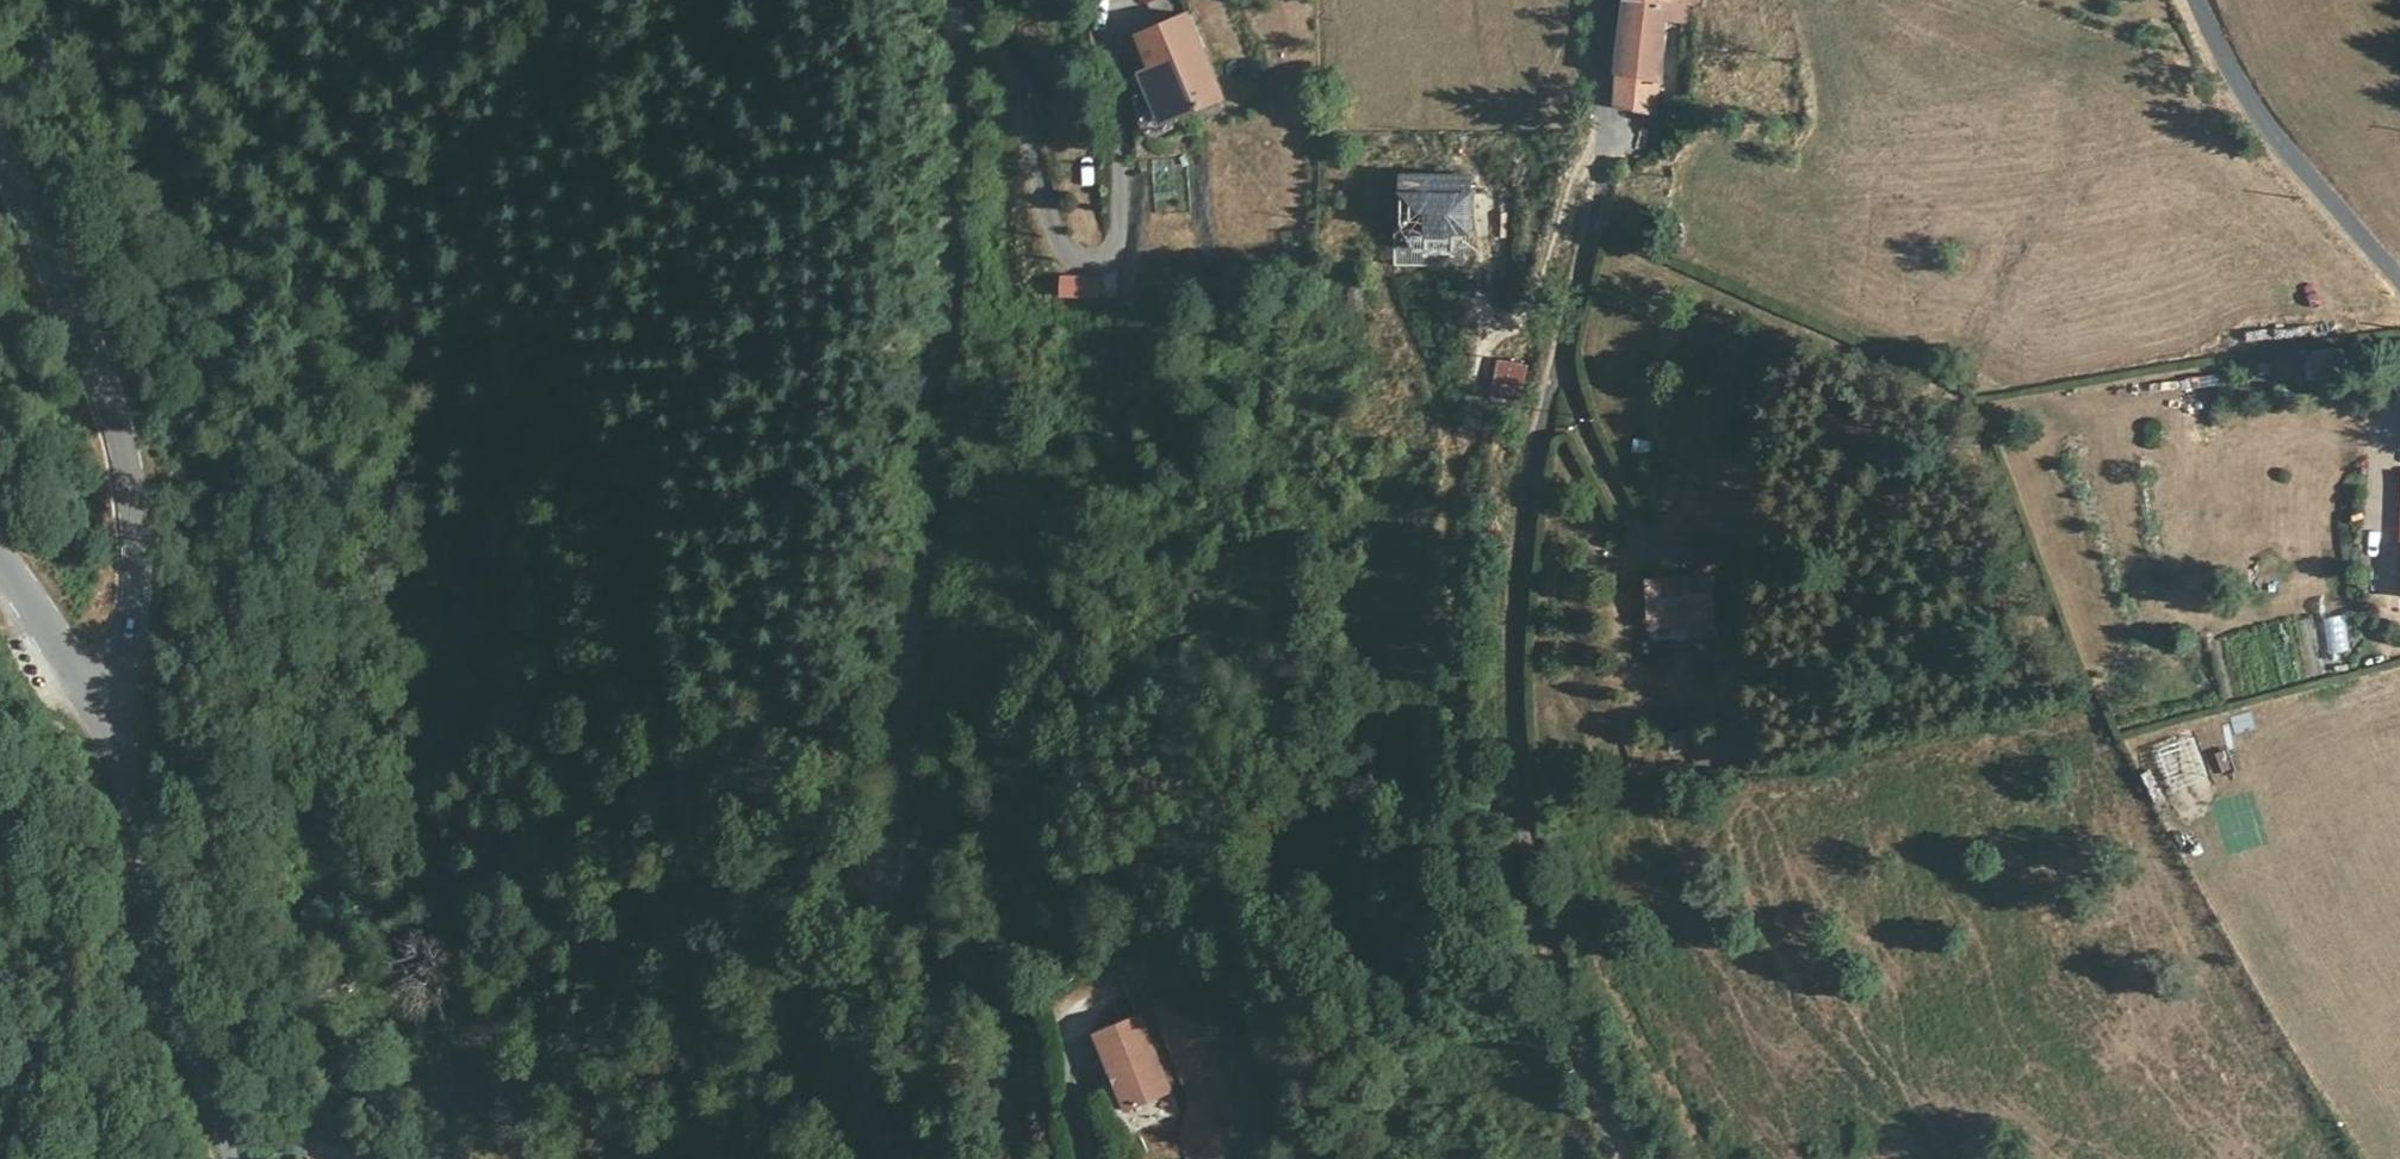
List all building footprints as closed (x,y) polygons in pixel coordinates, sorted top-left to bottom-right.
[(1629,13),(1673,15),(1674,11),(1674,0),(1629,0),(1629,13)] [(1698,18),(1698,0),(1674,0),(1674,11),(1673,15),(1698,18)] [(1222,87),(1184,4),(1139,26),(1153,57),(1142,64),(1162,113),(1222,87)] [(1673,15),(1629,13),(1621,84),(1664,87),(1671,41),(1673,15)] [(1064,275),(1064,300),(1103,300),(1103,276),(1064,275)] [(2346,348),(2307,352),(2309,373),(2348,369),(2346,348)] [(1498,359),(1493,399),(1523,403),(1528,363),(1498,359)] [(1683,566),(1691,603),(1704,602),(1705,623),(1728,620),(1723,564),(1683,566)] [(1663,605),(1691,603),(1683,566),(1662,567),(1663,605)] [(2323,624),(2335,654),(2349,648),(2338,619),(2323,624)] [(1144,1014),(1098,1031),(1128,1111),(1174,1094),(1144,1014)]
